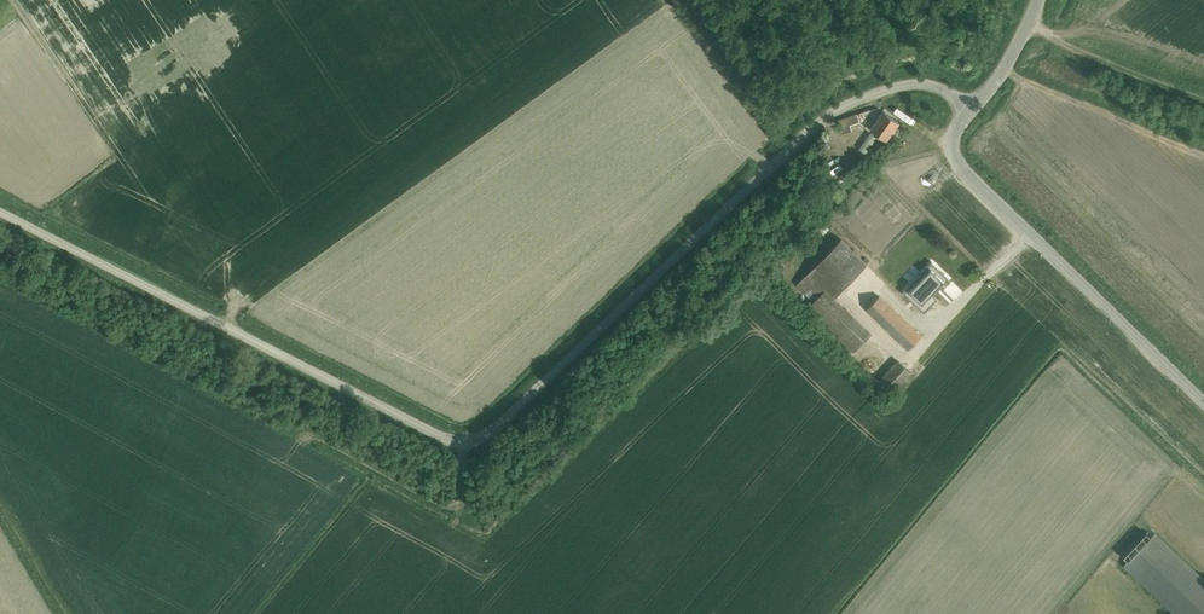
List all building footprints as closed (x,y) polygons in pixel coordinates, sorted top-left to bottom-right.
[(872,130),(888,142),(901,124),(885,112),(872,130)] [(852,124),(861,121),(859,114),(840,120),(844,134),(853,131),(852,124)] [(823,222),(809,236),(816,242),(830,228),(823,222)] [(842,239),(796,285),(814,301),(807,308),(853,352),(872,333),(836,297),(867,264),(842,239)] [(928,265),(897,297),(912,312),(928,295),(934,300),(949,285),(928,265)] [(880,295),(866,309),(908,350),(921,336),(880,295)] [(897,359),(880,379),(886,385),(882,389),(889,396),(893,391),(894,392),(912,372),(897,359)] [(1124,566),(1174,613),(1203,613),(1203,578),(1157,533),(1124,566)]
